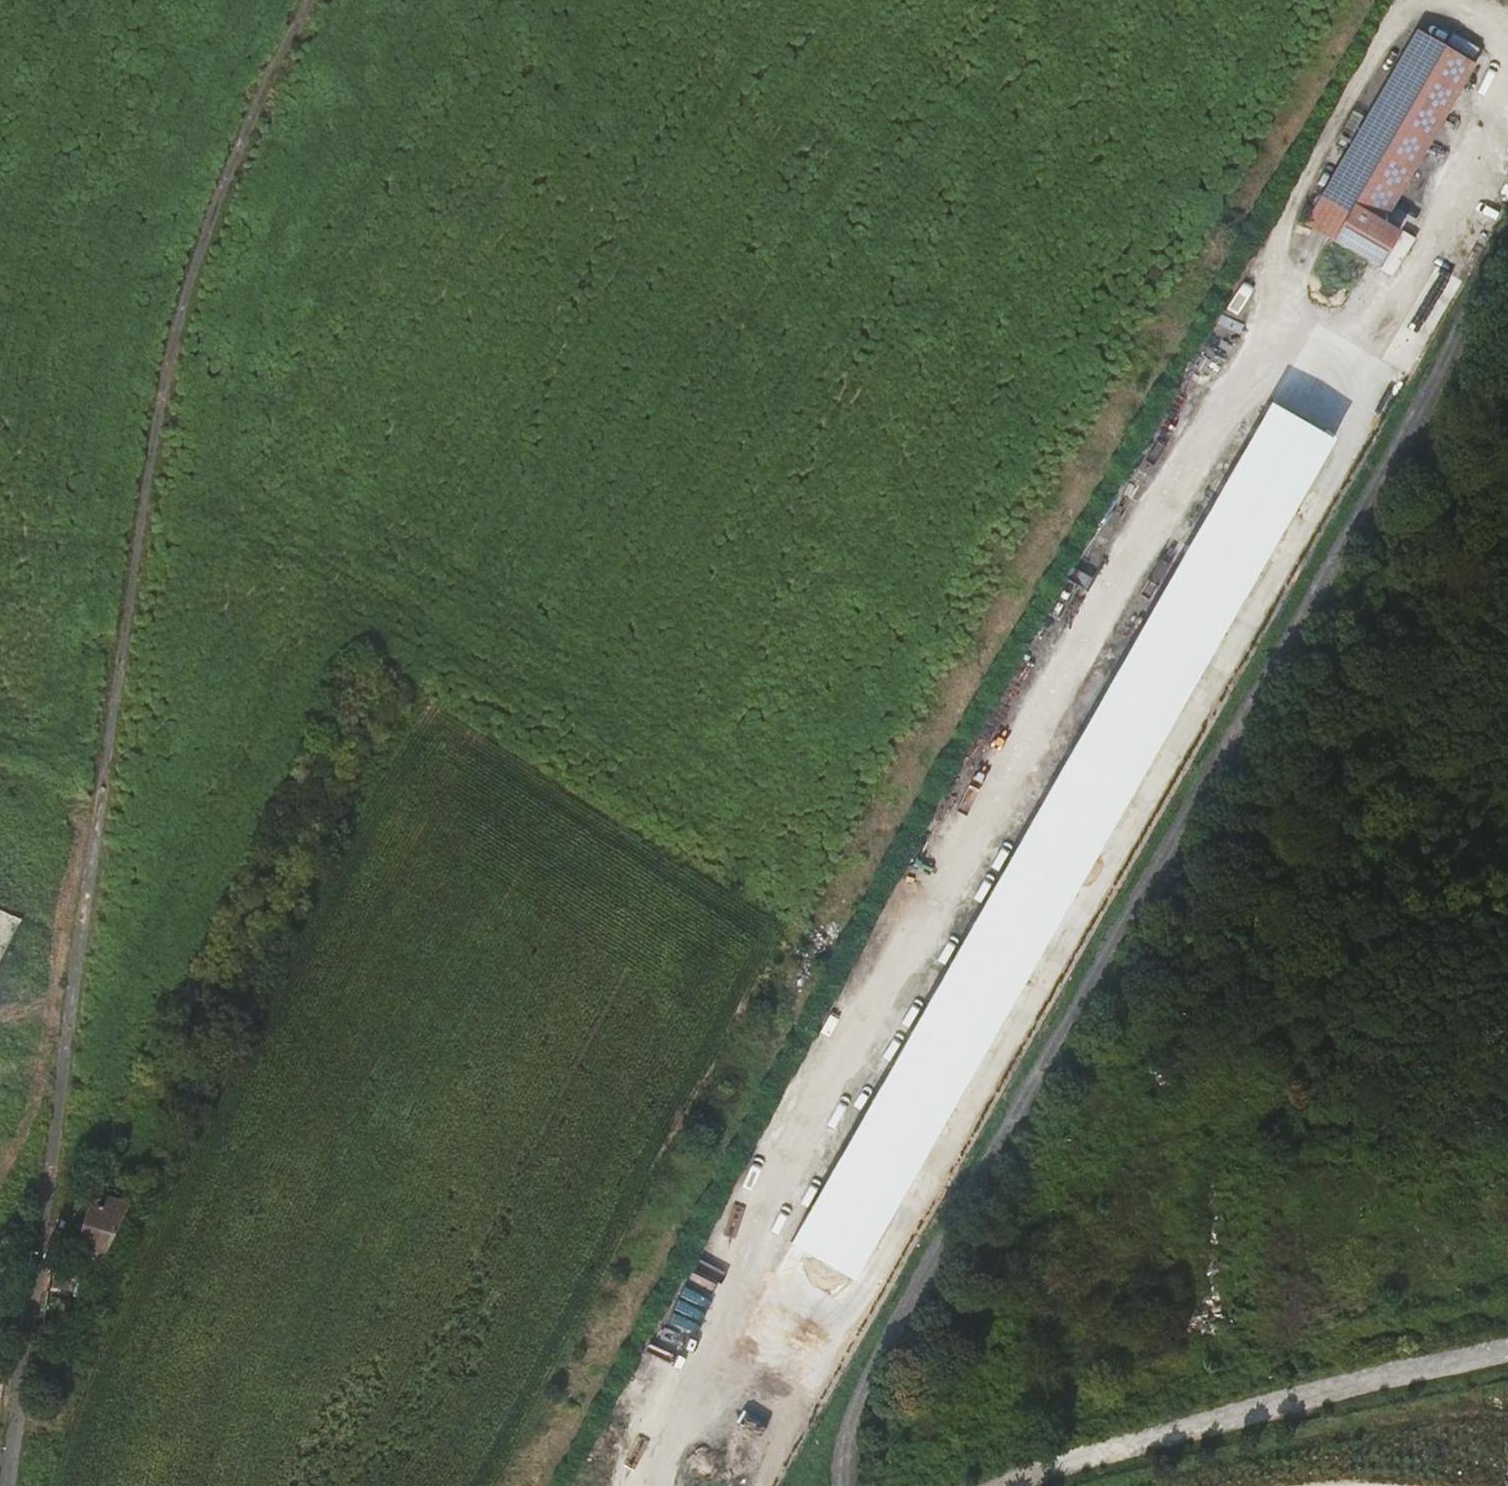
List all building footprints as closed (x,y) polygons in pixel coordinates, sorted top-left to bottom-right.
[(1470,61),(1416,29),(1301,225),(1373,269),(1398,234),(1381,221),(1470,61)] [(1331,439),(1265,401),(782,1253),(847,1289),(1331,439)] [(135,1195),(140,1186),(122,1177),(118,1186),(135,1195)] [(84,1243),(107,1250),(126,1213),(93,1205),(84,1243)] [(79,1263),(99,1267),(107,1250),(84,1243),(79,1263)]
